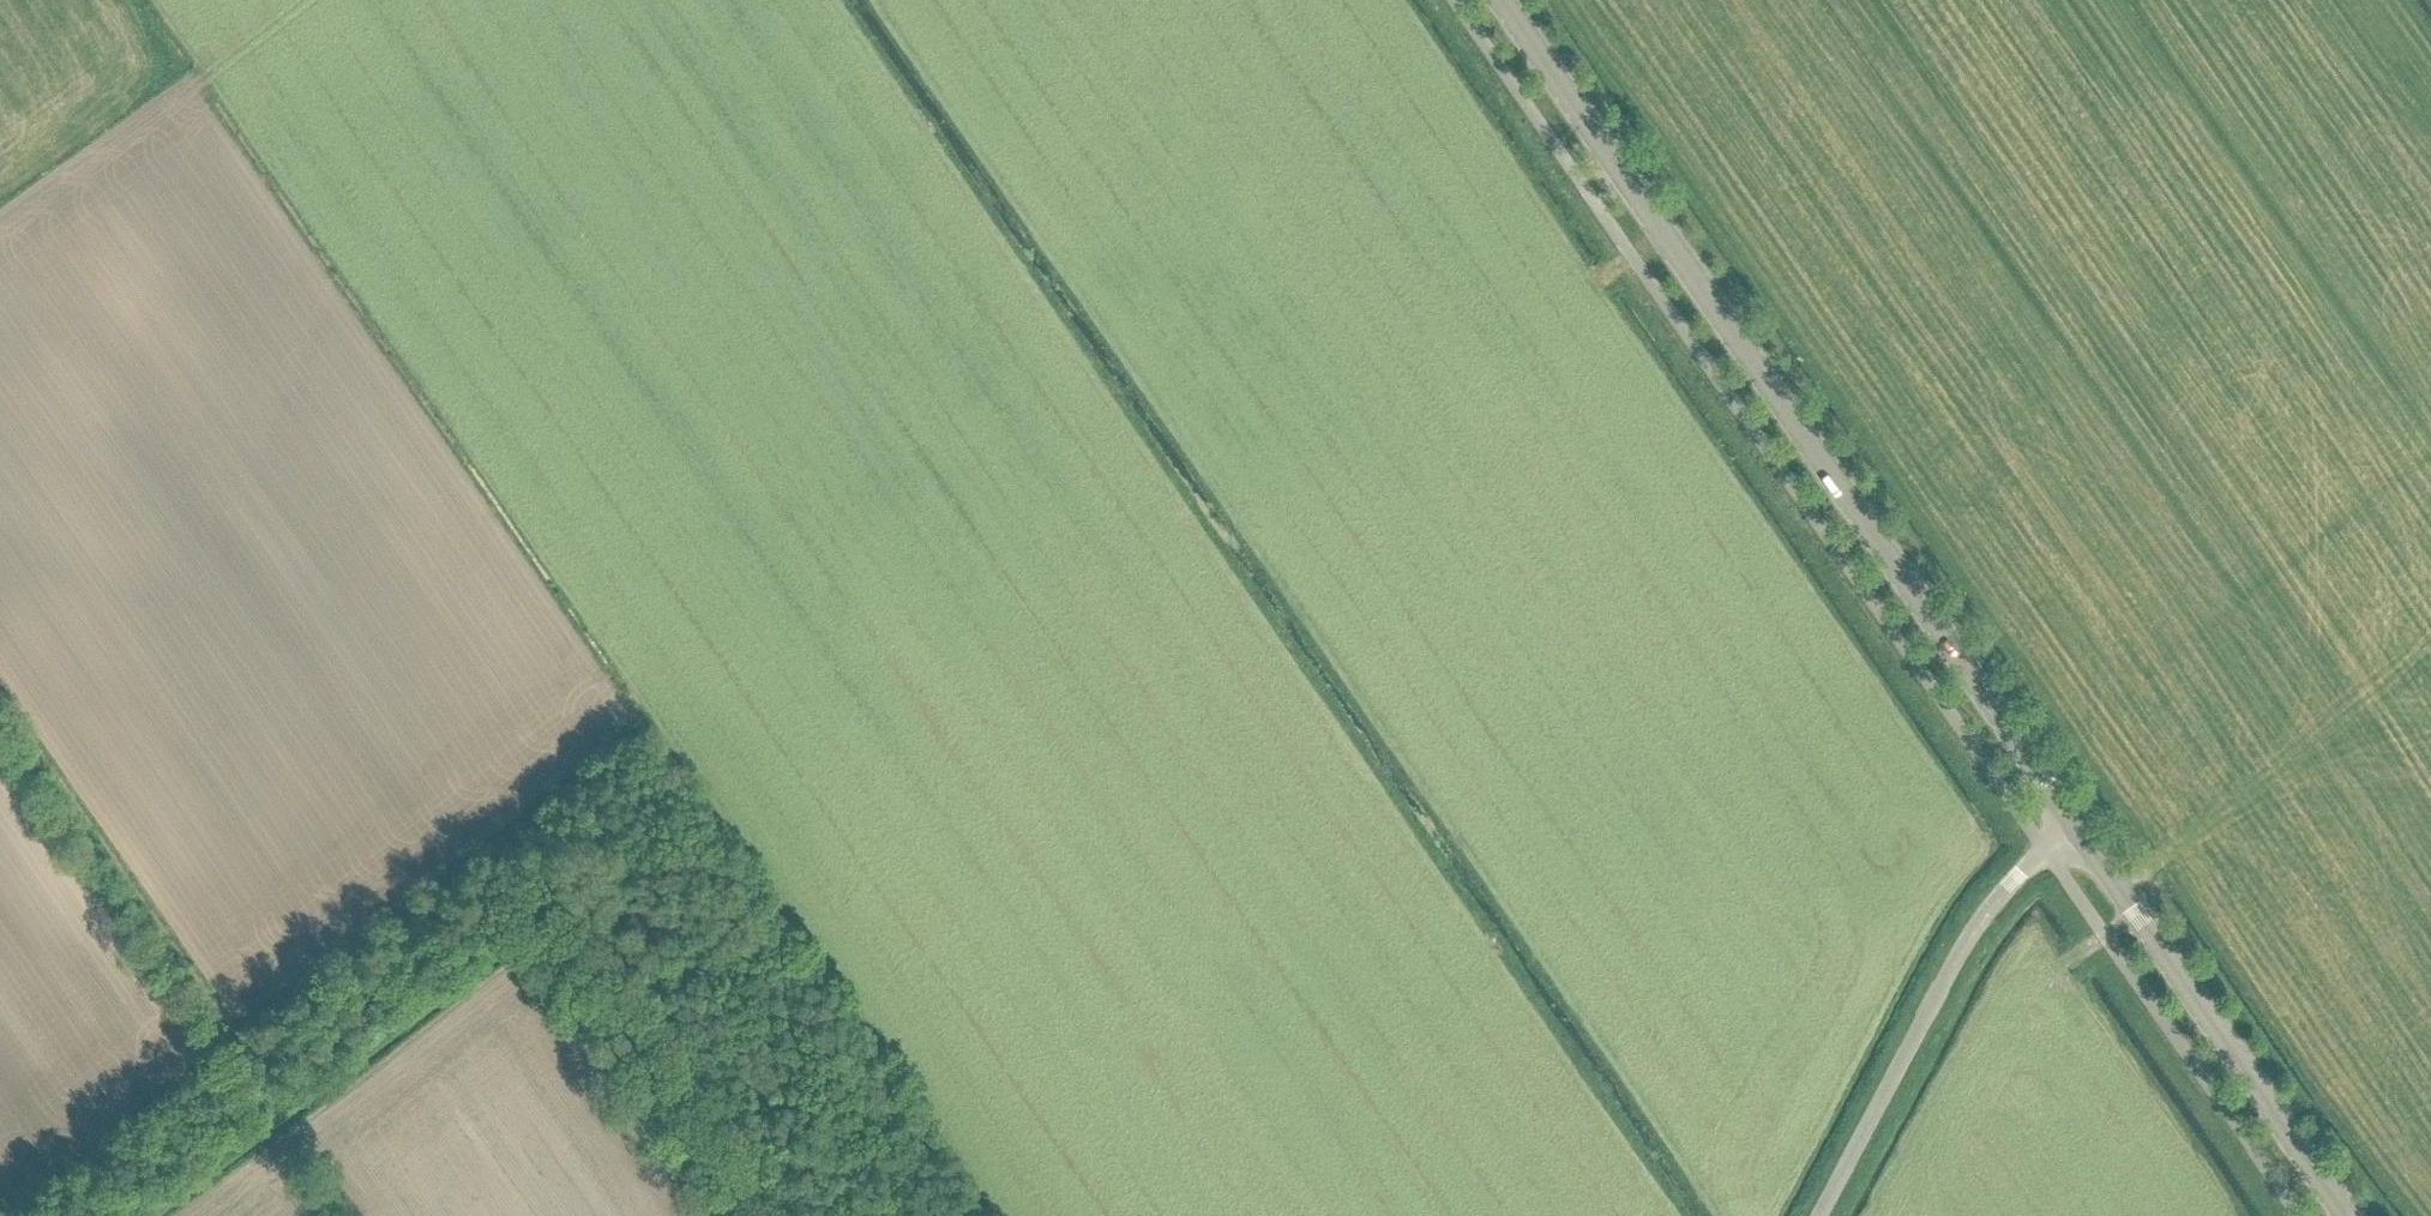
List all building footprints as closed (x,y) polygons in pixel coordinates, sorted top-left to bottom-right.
[(1544,2),(1543,0),(1522,0),(1531,12),(1544,2)]
